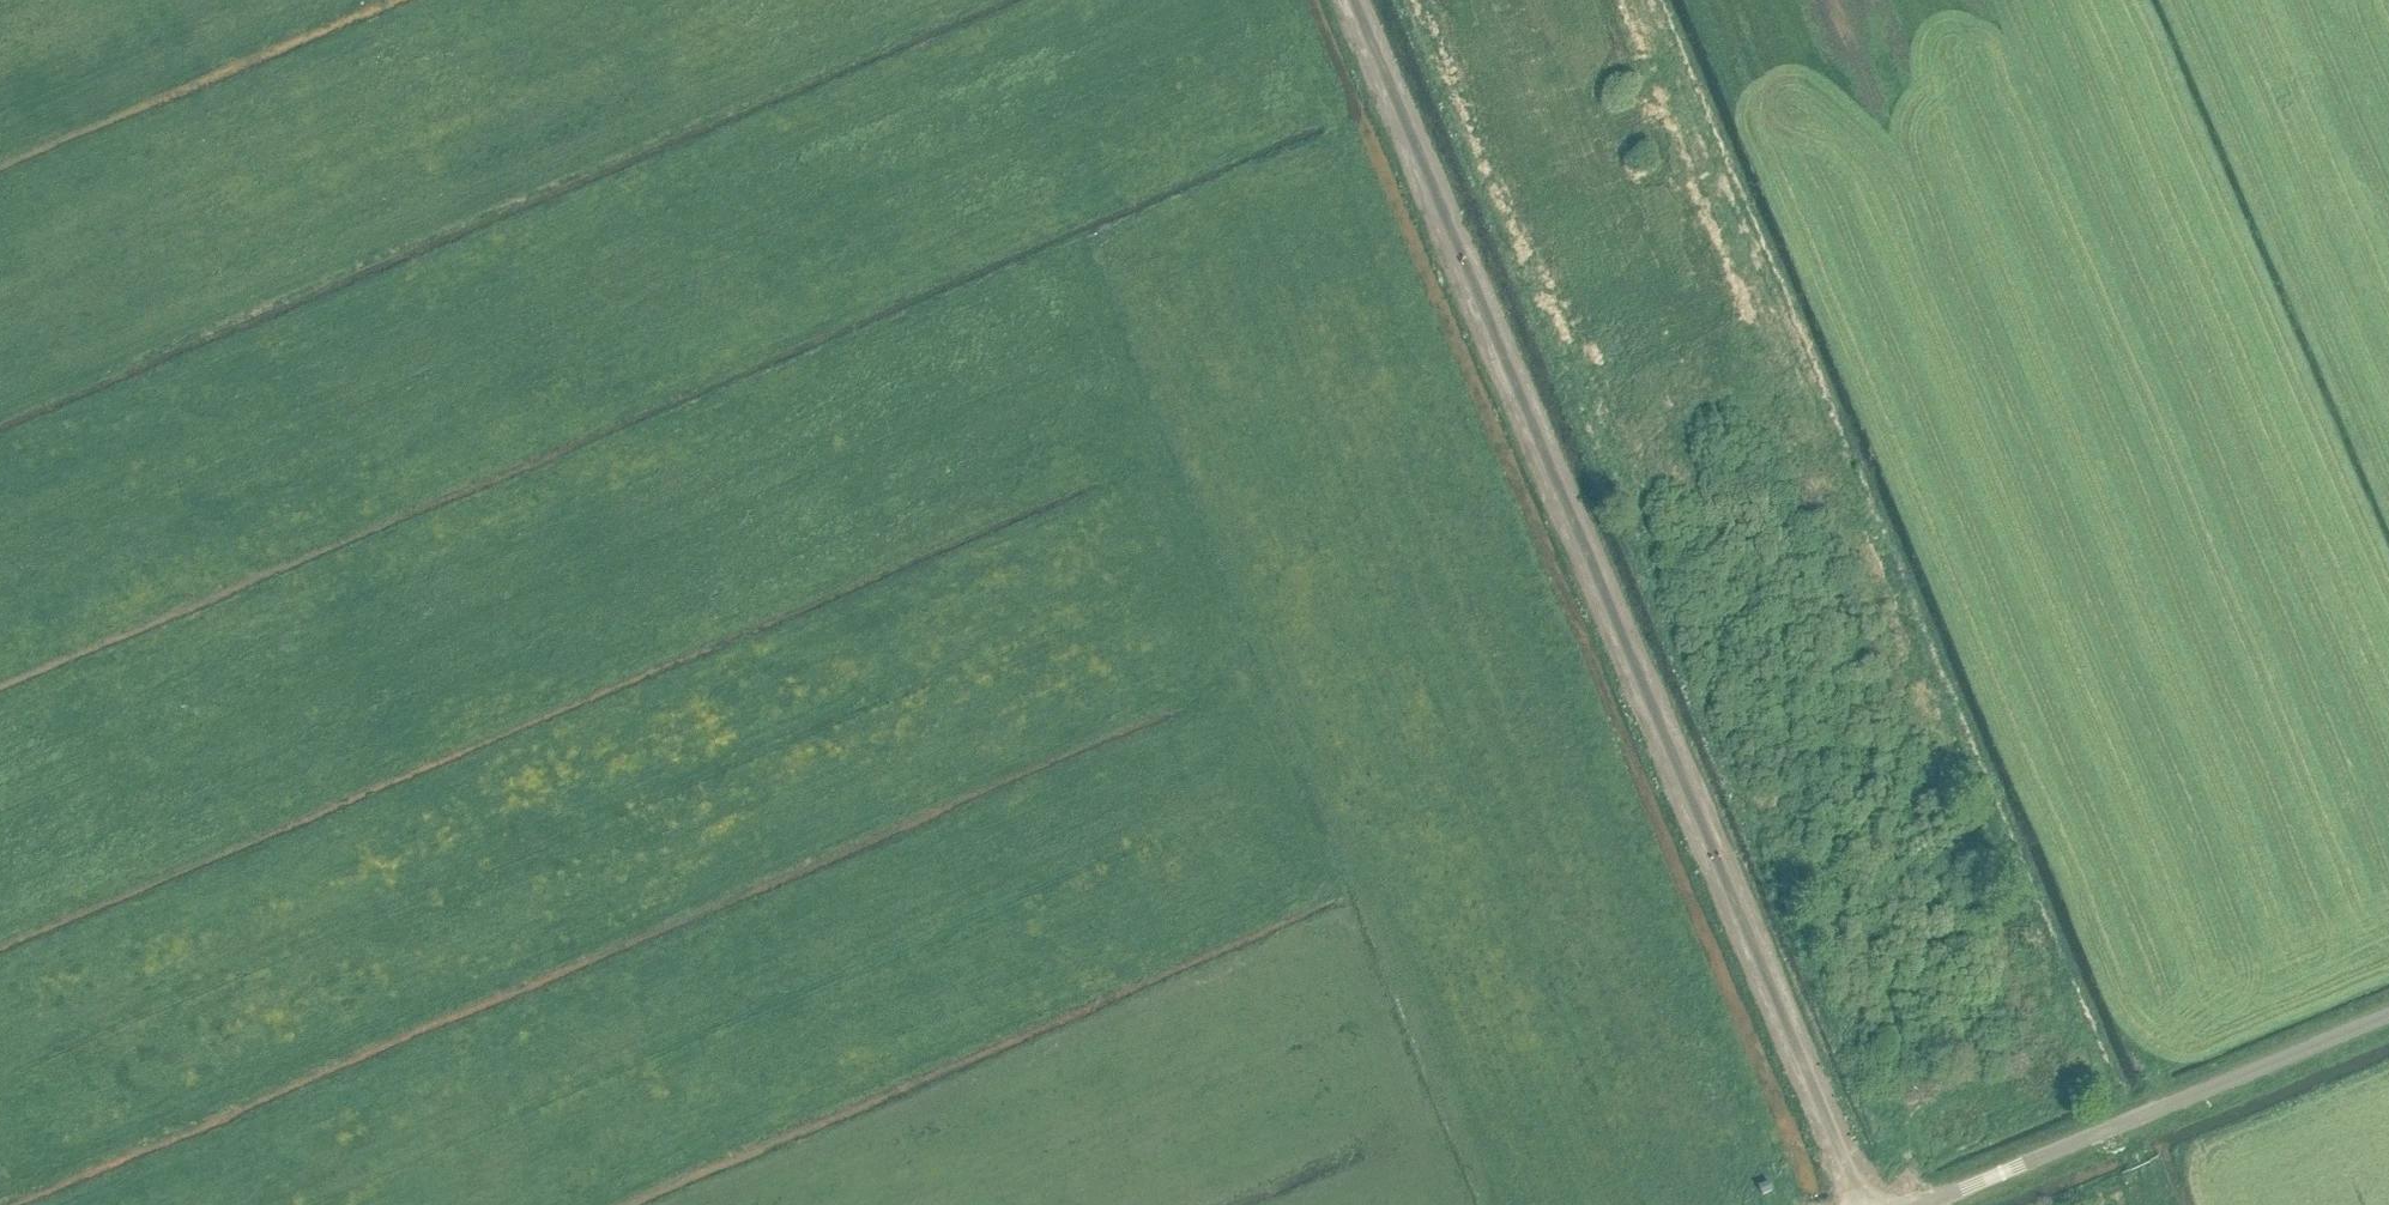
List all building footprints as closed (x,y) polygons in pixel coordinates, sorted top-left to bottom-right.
[(1771,1193),(1768,1186),(1758,1190),(1762,1197),(1771,1193)]
